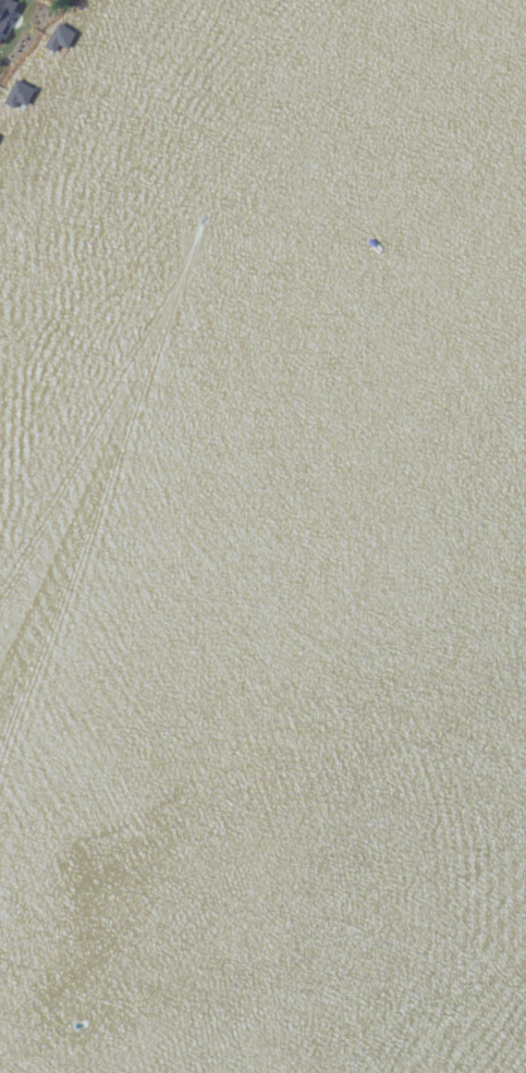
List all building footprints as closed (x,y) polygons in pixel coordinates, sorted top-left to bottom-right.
[(20,0),(0,0),(0,42),(22,1),(20,0)] [(61,44),(69,48),(78,32),(60,22),(46,46),(57,52),(61,44)] [(6,103),(25,112),(37,88),(19,78),(6,103)]
